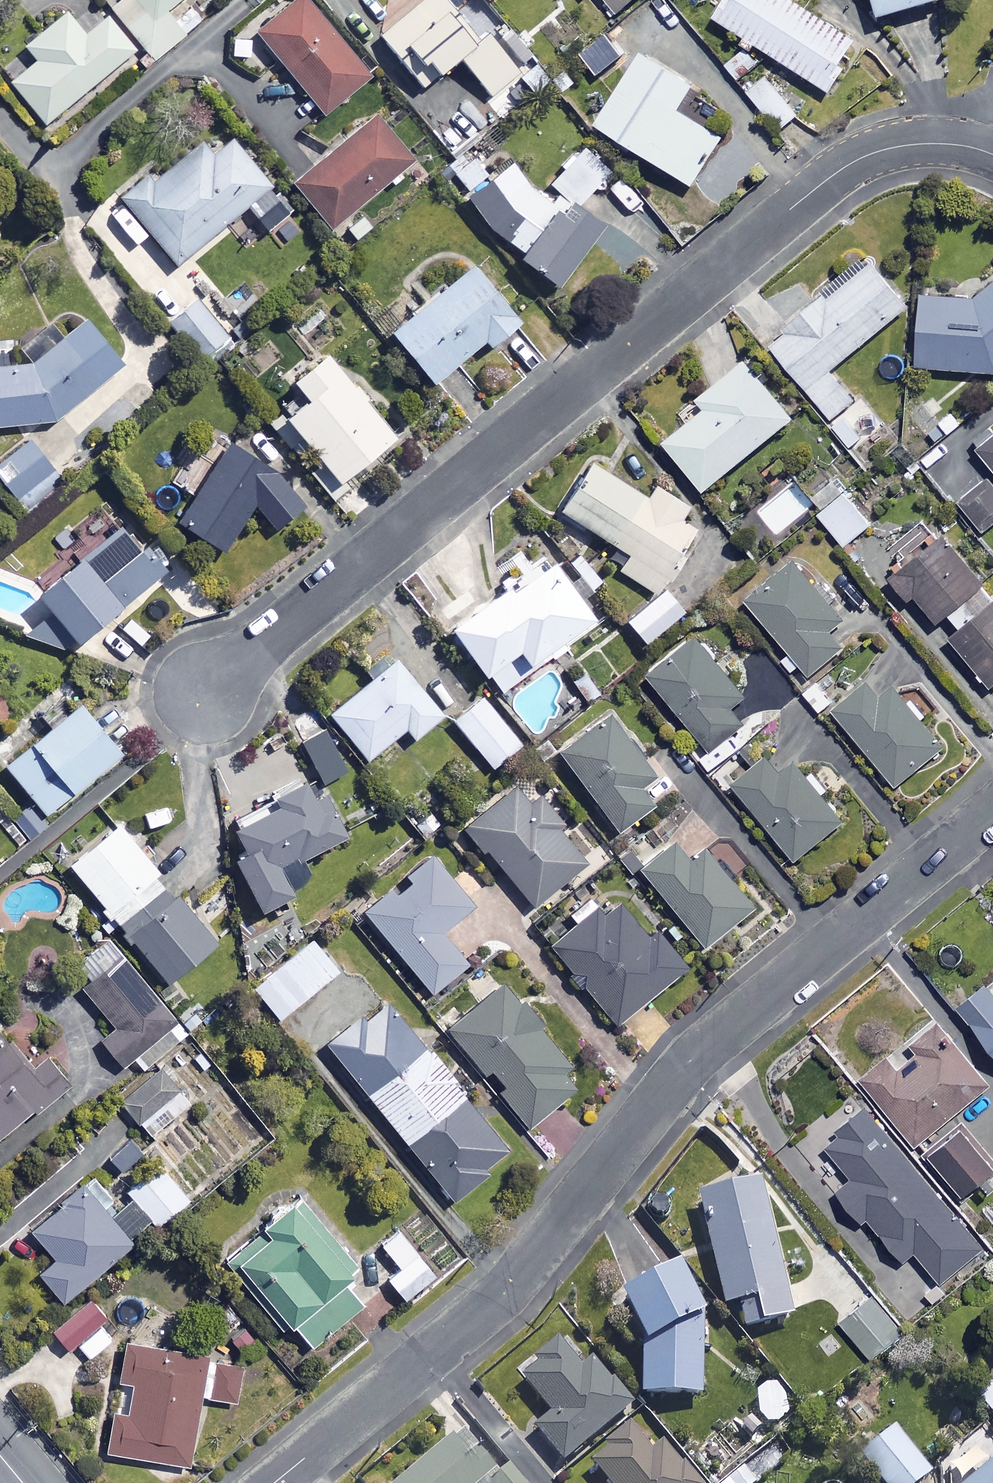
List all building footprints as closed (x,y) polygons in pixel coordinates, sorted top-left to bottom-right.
[(112,3),(153,57),(202,19),(189,2),(172,16),(165,7),(174,0),(116,0),(112,3)] [(306,0),(292,0),(254,31),(322,113),(368,75),(306,0)] [(445,0),(419,0),(378,34),(419,83),(455,54),(489,96),(533,59),(512,34),(503,41),(487,22),(473,33),(445,0)] [(612,10),(625,0),(604,0),(612,10)] [(795,0),(723,0),(713,15),(826,88),(841,64),(835,60),(851,36),(795,0)] [(83,35),(64,12),(23,44),(36,60),(10,81),(43,122),(133,49),(106,16),(83,35)] [(690,78),(640,45),(593,117),(689,180),(720,132),(675,102),(690,78)] [(795,111),(767,83),(751,99),(779,127),(795,111)] [(329,226),(390,176),(394,181),(405,172),(401,167),(412,158),(375,112),(291,180),(329,226)] [(174,260),(223,220),(265,228),(290,207),(229,134),(210,150),(199,137),(155,173),(151,167),(119,194),(174,260)] [(583,140),(540,191),(502,159),(492,171),(467,150),(450,170),(468,186),(459,196),(517,245),(514,248),(550,278),(600,219),(578,201),(611,162),(583,140)] [(910,302),(873,257),(830,291),(827,288),(768,336),(833,416),(855,397),(830,366),(910,302)] [(516,316),(470,260),(389,327),(431,377),(482,335),(487,340),(516,316)] [(975,293),(920,290),(917,363),(992,368),(992,278),(975,293)] [(225,334),(194,295),(168,316),(199,355),(225,334)] [(70,329),(59,315),(20,346),(32,360),(29,362),(0,365),(0,425),(52,419),(123,362),(86,316),(70,329)] [(301,389),(264,419),(286,447),(302,434),(322,458),(308,469),(330,496),(345,484),(335,472),(389,427),(320,343),(286,371),(301,389)] [(792,413),(744,354),(695,393),(704,404),(662,437),(702,486),(792,413)] [(0,457),(0,477),(23,506),(65,474),(32,432),(0,457)] [(976,447),(992,467),(992,433),(976,447)] [(302,492),(229,441),(177,517),(221,547),(249,506),(278,527),(302,492)] [(645,494),(590,459),(560,506),(629,551),(618,567),(655,591),(697,527),(679,514),(687,502),(654,480),(645,494)] [(988,477),(958,501),(982,531),(992,522),(992,483),(988,477)] [(870,524),(845,492),(818,513),(843,545),(870,524)] [(120,521),(39,585),(78,635),(159,571),(120,521)] [(892,570),(897,575),(890,580),(905,596),(911,591),(936,619),(983,576),(940,527),(892,570)] [(503,577),(444,620),(499,693),(567,644),(557,631),(586,610),(545,553),(506,582),(503,577)] [(789,651),(781,658),(792,673),(799,667),(805,676),(846,644),(831,625),(841,617),(793,557),(745,596),(789,651)] [(980,584),(949,611),(960,624),(945,636),(985,684),(992,677),(992,600),(980,584)] [(684,608),(665,586),(627,619),(646,641),(684,608)] [(74,635),(26,614),(20,630),(67,651),(74,635)] [(731,675),(696,633),(648,672),(710,748),(737,726),(748,739),(796,699),(758,653),(731,675)] [(439,713),(392,656),(327,710),(365,756),(403,725),(412,736),(439,713)] [(942,746),(881,669),(833,707),(893,784),(942,746)] [(520,740),(480,691),(449,716),(489,765),(520,740)] [(117,746),(74,696),(0,760),(43,809),(117,746)] [(652,769),(607,710),(557,748),(617,828),(651,802),(635,781),(652,769)] [(843,820),(770,727),(744,748),(755,763),(733,781),(793,859),(843,820)] [(345,826),(315,768),(285,784),(288,790),(229,822),(241,844),(229,851),(258,905),(289,889),(276,863),(345,826)] [(584,860),(518,778),(464,822),(530,903),(584,860)] [(44,821),(27,802),(10,818),(27,836),(44,821)] [(165,880),(116,819),(66,859),(115,920),(165,880)] [(686,855),(670,836),(635,865),(701,942),(750,900),(701,842),(686,855)] [(469,902),(427,852),(360,907),(428,990),(465,960),(438,927),(469,902)] [(215,938),(169,885),(121,927),(167,980),(215,938)] [(604,912),(588,892),(566,910),(574,920),(547,942),(613,1022),(684,963),(654,927),(645,934),(618,901),(604,912)] [(186,1032),(108,933),(75,958),(88,975),(79,983),(112,1025),(98,1035),(120,1063),(131,1054),(141,1067),(186,1032)] [(336,969),(310,937),(257,982),(284,1013),(336,969)] [(444,1025),(482,1071),(488,1066),(500,1080),(493,1085),(525,1124),(572,1085),(556,1065),(567,1057),(502,978),(444,1025)] [(984,980),(958,1002),(992,1043),(992,990),(984,980)] [(506,1146),(382,993),(324,1040),(451,1198),(486,1170),(482,1165),(506,1146)] [(987,1084),(935,1019),(907,1041),(921,1058),(903,1073),(886,1052),(858,1075),(914,1143),(987,1084)] [(0,1028),(0,1128),(30,1103),(34,1107),(67,1078),(45,1051),(30,1063),(0,1028)] [(188,1100),(156,1064),(117,1097),(149,1134),(188,1100)] [(982,1246),(865,1104),(839,1125),(843,1130),(824,1146),(851,1178),(837,1189),(863,1220),(867,1216),(903,1259),(913,1251),(939,1282),(982,1246)] [(961,1122),(927,1150),(963,1192),(981,1177),(990,1187),(992,1184),(992,1161),(961,1122)] [(102,1152),(117,1168),(139,1148),(124,1132),(102,1152)] [(160,1161),(125,1186),(152,1223),(187,1197),(160,1161)] [(790,1317),(756,1180),(693,1195),(721,1307),(735,1303),(742,1329),(790,1317)] [(129,1240),(126,1236),(145,1220),(124,1195),(105,1211),(81,1183),(29,1227),(54,1255),(36,1270),(61,1298),(129,1240)] [(347,1263),(290,1192),(260,1216),(266,1224),(224,1258),(276,1322),(285,1315),(307,1342),(357,1302),(334,1273),(347,1263)] [(434,1275),(397,1229),(379,1243),(398,1266),(386,1276),(404,1299),(434,1275)] [(698,1311),(673,1263),(619,1291),(638,1338),(638,1397),(698,1397),(698,1311)] [(105,1316),(87,1295),(51,1328),(69,1348),(105,1316)] [(901,1332),(870,1295),(839,1321),(871,1358),(901,1332)] [(240,1361),(124,1337),(116,1377),(132,1380),(125,1411),(113,1408),(105,1448),(184,1464),(198,1393),(232,1400),(240,1361)] [(579,1369),(558,1345),(518,1378),(549,1414),(532,1429),(560,1463),(628,1405),(590,1360),(579,1369)] [(824,1423),(844,1446),(858,1434),(838,1411),(824,1423)] [(640,1417),(587,1462),(605,1482),(695,1482),(640,1417)] [(890,1428),(857,1455),(879,1482),(915,1482),(927,1473),(890,1428)] [(981,1430),(940,1465),(955,1482),(954,1482),(992,1482),(992,1444),(981,1430)] [(456,1434),(397,1482),(520,1482),(506,1467),(493,1478),(456,1434)] [(739,1467),(717,1482),(751,1482),(739,1467)]
